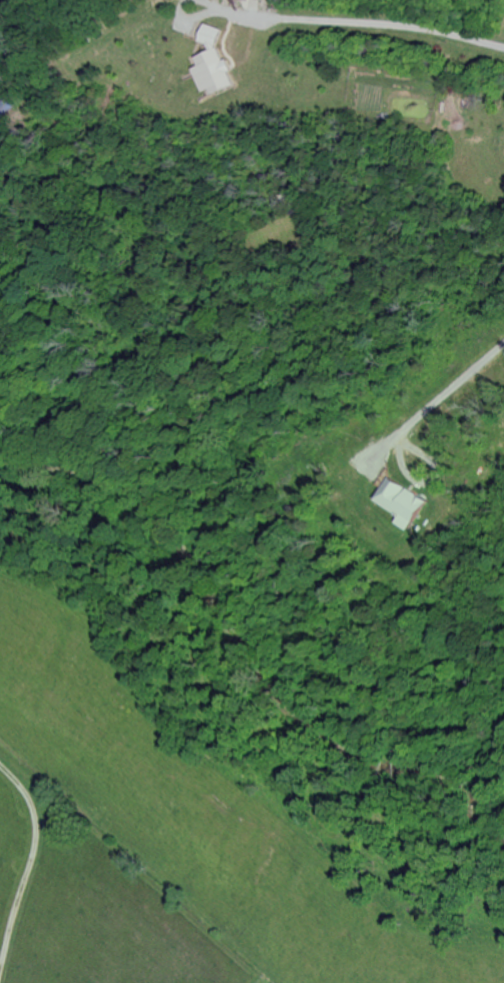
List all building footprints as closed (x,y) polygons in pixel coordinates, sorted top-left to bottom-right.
[(194,39),(220,47),(226,30),(199,22),(194,39)] [(200,58),(203,68),(198,70),(207,94),(215,91),(216,95),(240,87),(230,60),(226,61),(222,50),(200,58)] [(403,516),(398,523),(410,530),(429,501),(392,477),(378,500),(403,516)]
